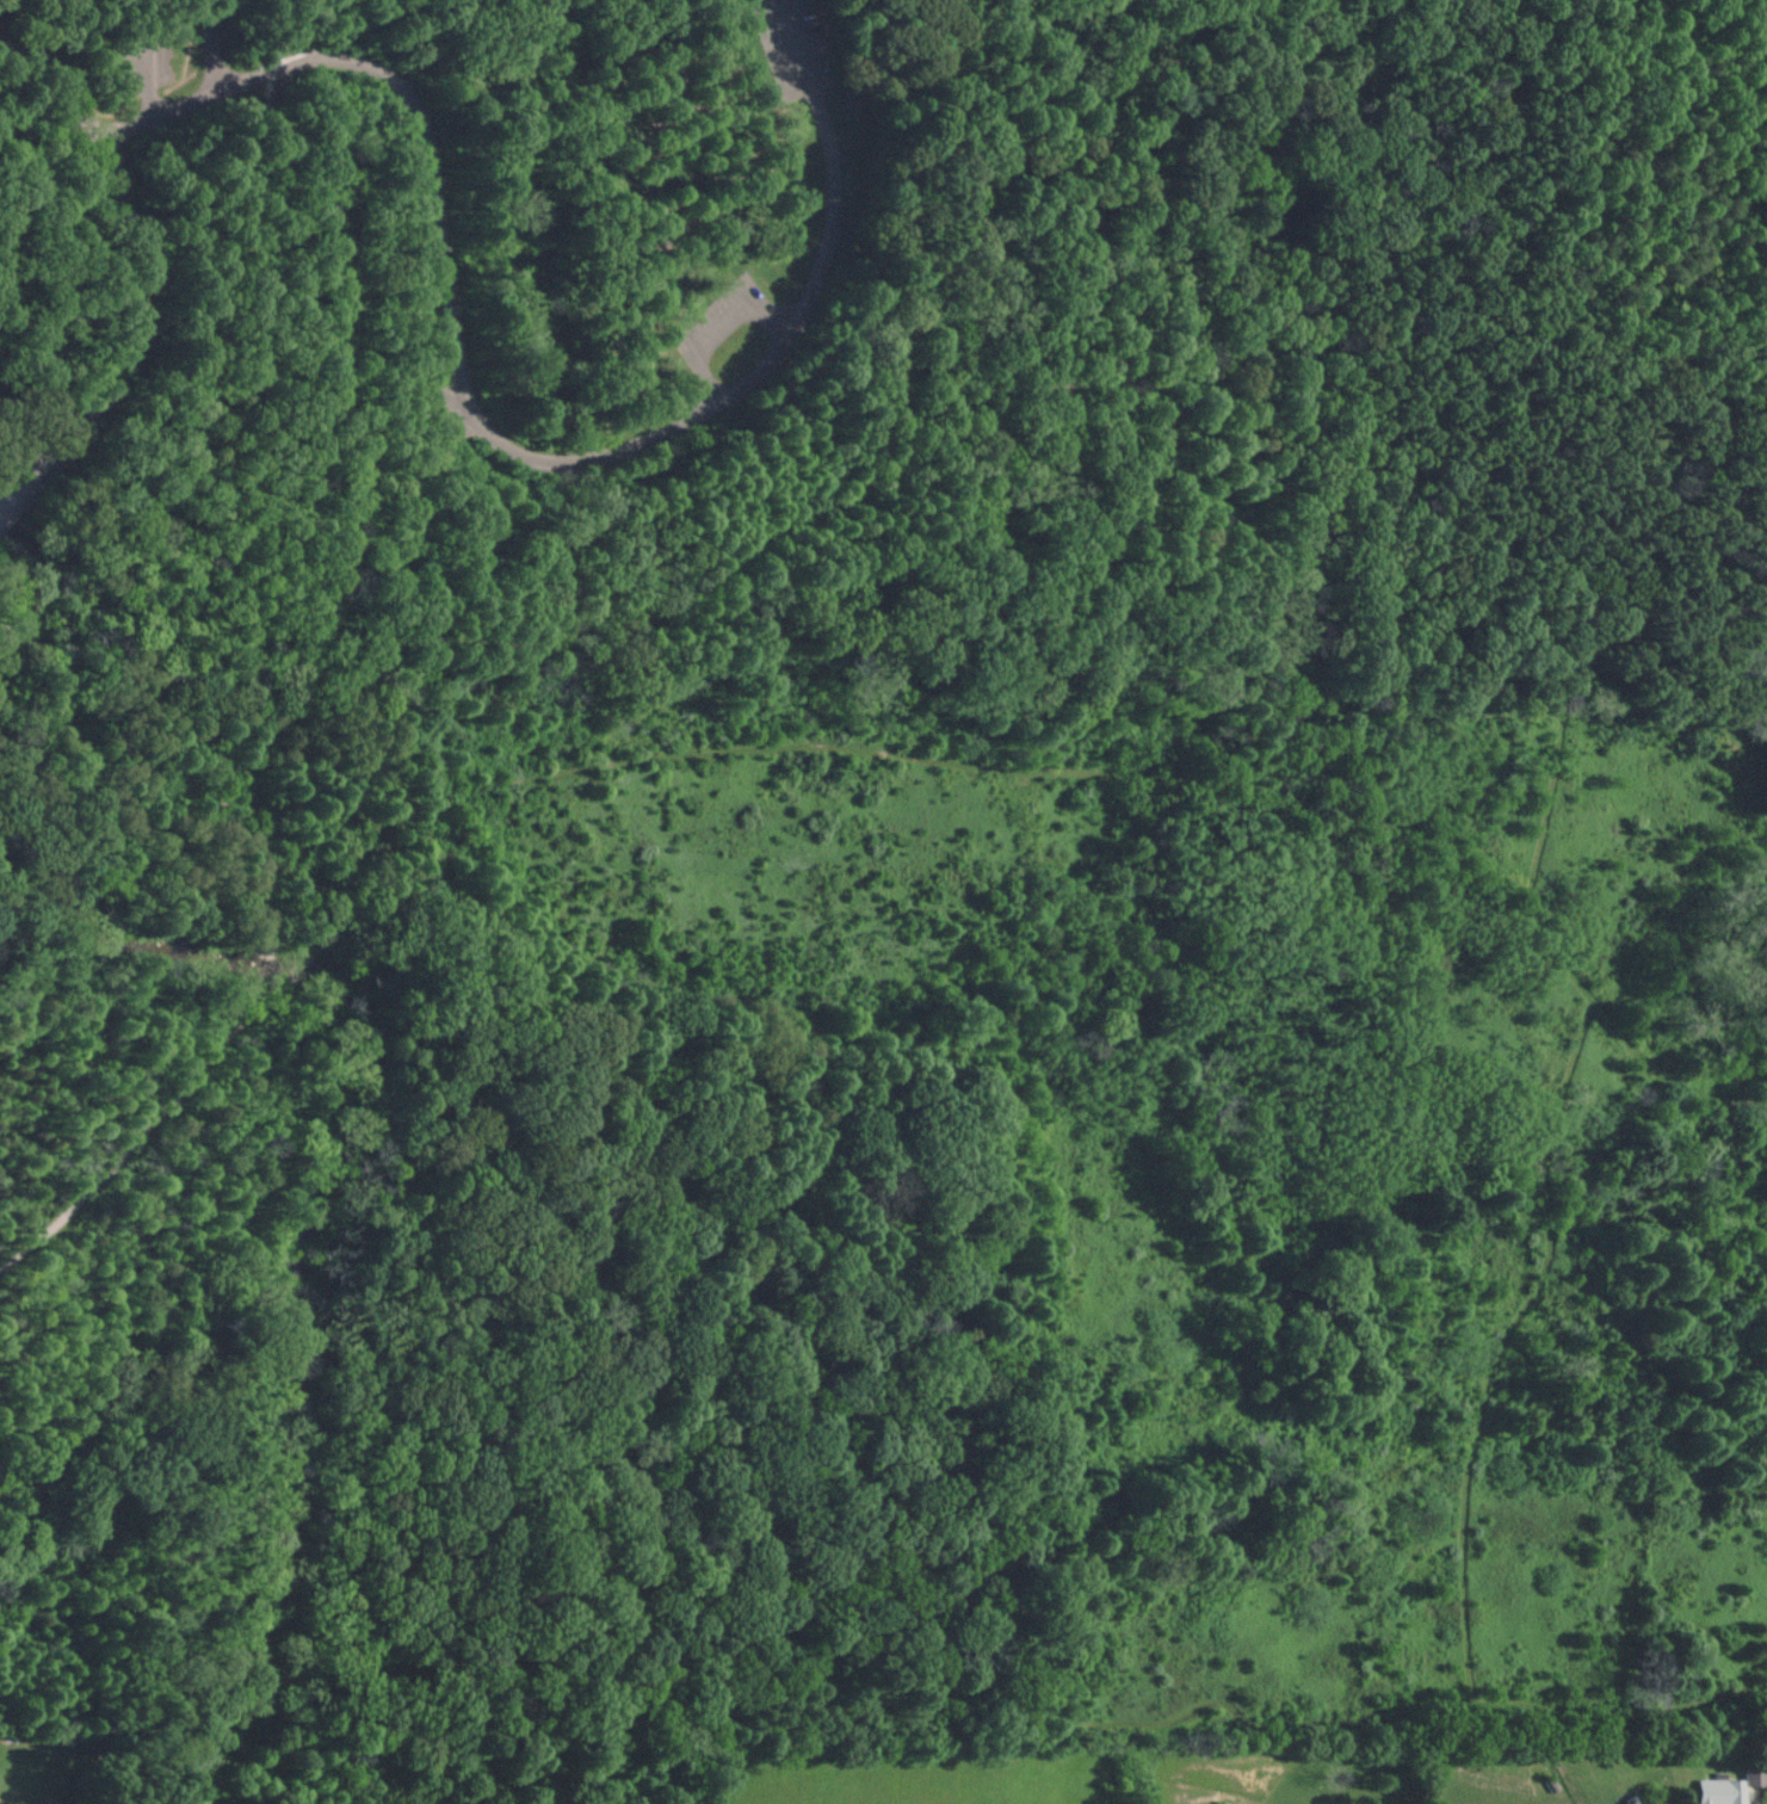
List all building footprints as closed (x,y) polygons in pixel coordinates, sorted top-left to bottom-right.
[(1764,1785),(1764,1764),(1744,1764),(1744,1785),(1764,1785)] [(1696,1778),(1695,1803),(1744,1803),(1744,1779),(1696,1778)] [(1635,1795),(1620,1803),(1640,1803),(1635,1795)]
